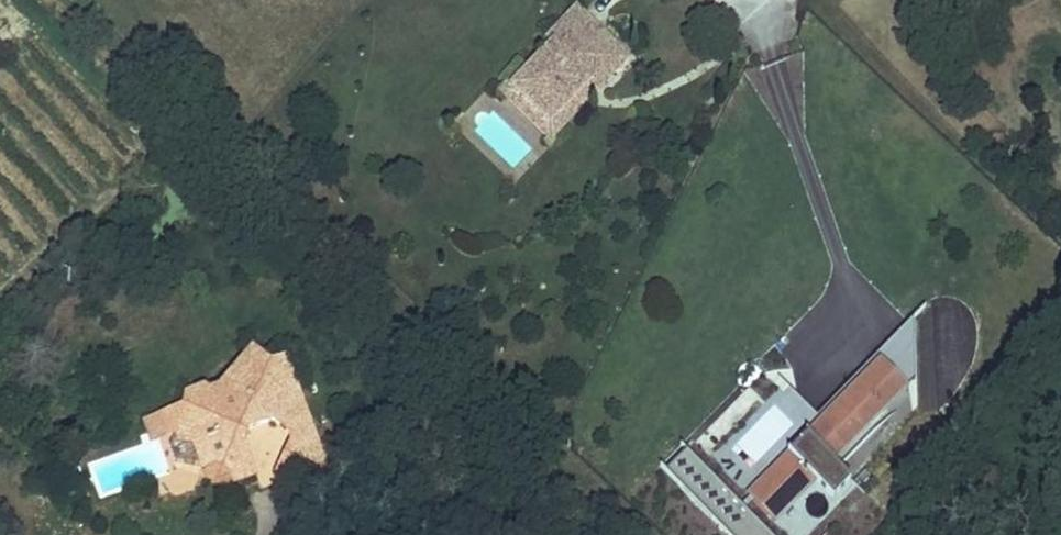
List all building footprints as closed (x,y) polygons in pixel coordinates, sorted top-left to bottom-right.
[(573,4),(543,35),(548,41),(523,67),(534,78),(519,94),(546,119),(587,77),(595,85),(614,65),(589,40),(599,29),(593,23),(577,8),(573,4)] [(625,53),(599,29),(589,40),(614,65),(625,53)] [(523,67),(508,83),(519,94),(534,78),(523,67)] [(595,85),(587,77),(546,119),(519,94),(508,83),(504,79),(495,88),(502,94),(542,133),(546,136),(595,85)] [(266,352),(252,341),(236,362),(241,366),(234,375),(229,371),(214,389),(204,382),(187,389),(185,402),(184,405),(174,418),(177,426),(177,427),(181,437),(197,439),(204,457),(205,461),(218,456),(233,463),(238,475),(258,467),(244,432),(247,422),(275,411),(291,424),(306,405),(289,391),(292,387),(287,377),(288,377),(289,376),(290,376),(291,375),(291,374),(292,373),(292,372),(292,371),(293,370),(293,369),(292,368),(292,367),(292,366),(291,366),(291,365),(290,364),(289,364),(288,363),(288,362),(287,362),(286,362),(285,362),(284,362),(283,362),(282,362),(281,363),(280,363),(278,365),(273,361),(273,357),(266,352)] [(287,348),(266,352),(273,357),(273,361),(278,365),(280,363),(281,363),(282,362),(283,362),(284,362),(285,362),(286,362),(287,362),(288,362),(288,363),(289,364),(290,364),(291,365),(291,366),(292,366),(287,348)] [(875,407),(899,383),(903,379),(879,355),(875,359),(851,383),(875,407)] [(288,377),(287,377),(292,387),(289,391),(306,405),(292,367),(292,368),(293,369),(293,370),(292,371),(292,372),(292,373),(291,374),(291,375),(290,376),(289,376),(288,377)] [(805,434),(748,491),(775,518),(813,480),(831,498),(849,480),(825,456),(875,407),(851,383),(817,417),(788,388),(773,403),(805,434)] [(185,402),(146,417),(153,435),(177,426),(174,418),(184,405),(185,402)] [(306,477),(331,470),(306,405),(291,424),(293,430),(277,461),(306,477)] [(204,457),(197,439),(181,437),(177,427),(171,436),(177,453),(204,457)] [(662,466),(728,534),(771,534),(684,445),(662,466)] [(226,480),(238,475),(233,463),(218,456),(205,461),(210,472),(226,480)]
